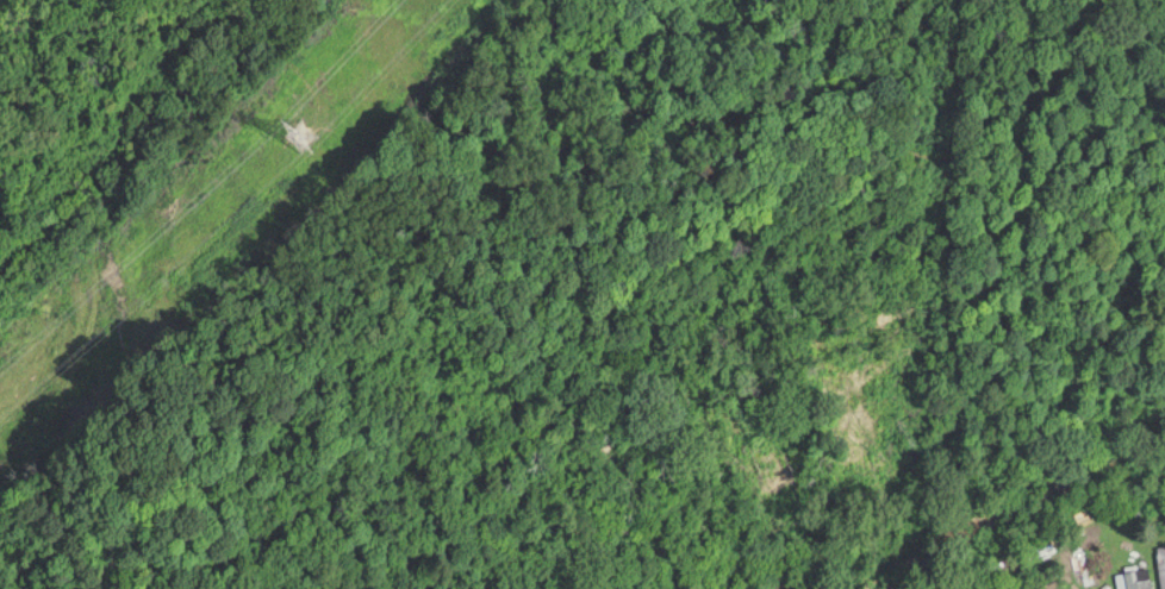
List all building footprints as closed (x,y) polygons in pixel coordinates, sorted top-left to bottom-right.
[(1160,588),(1164,588),(1164,543),(1156,544),(1160,588)] [(1129,586),(1129,588),(1152,588),(1150,566),(1116,569),(1118,587),(1129,586)]
